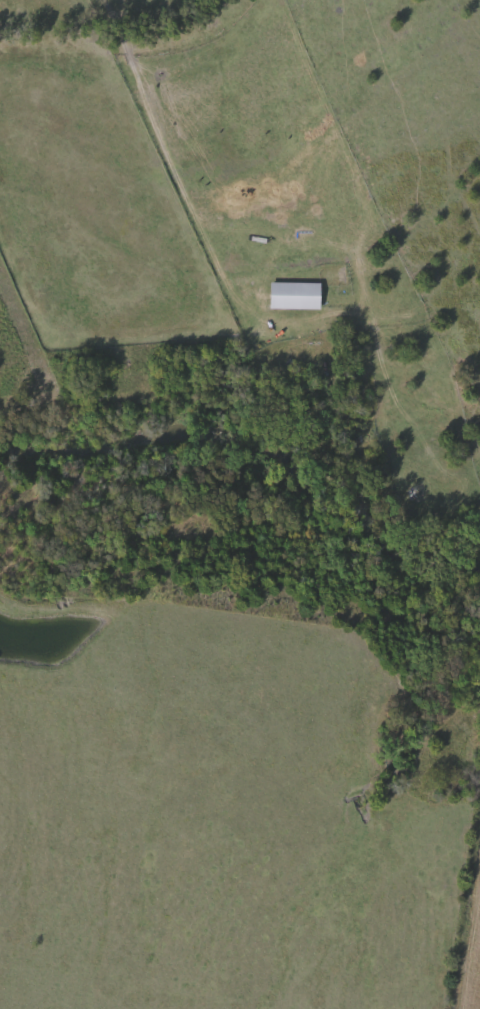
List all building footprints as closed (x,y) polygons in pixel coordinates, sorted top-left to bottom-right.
[(272,308),(272,281),(322,281),(322,308),(272,308)]
